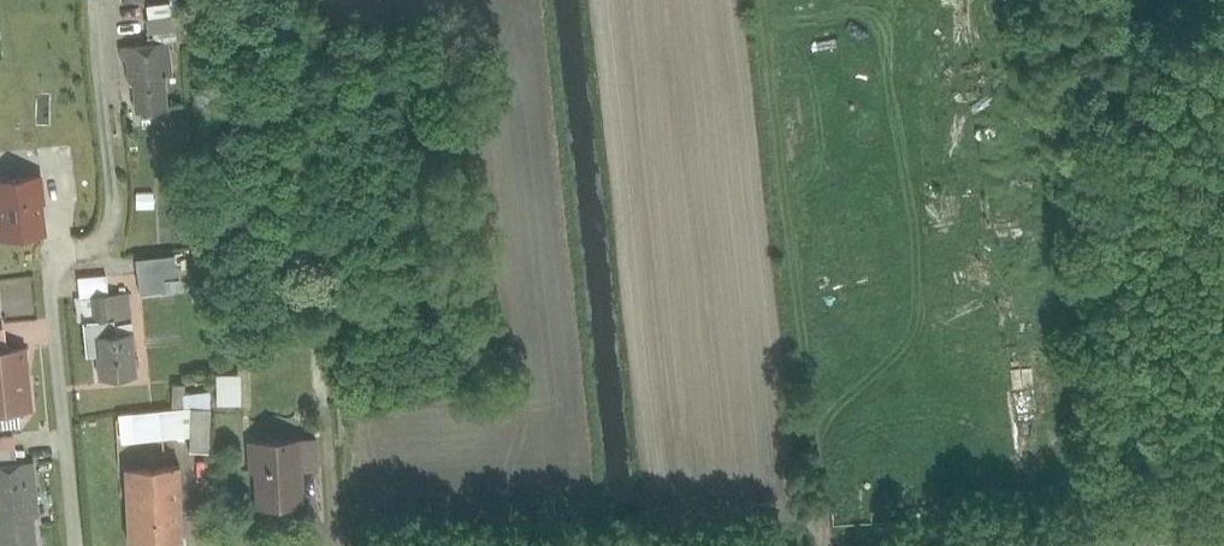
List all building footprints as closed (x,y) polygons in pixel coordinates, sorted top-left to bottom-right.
[(173,1),(144,3),(146,33),(175,31),(173,1)] [(170,40),(120,44),(123,74),(129,74),(132,116),(165,114),(161,72),(173,71),(170,40)] [(0,177),(0,236),(42,234),(39,175),(0,177)] [(177,253),(131,258),(135,290),(180,286),(177,253)] [(107,272),(74,275),(77,296),(88,295),(109,293),(107,272)] [(130,329),(126,291),(109,293),(88,295),(90,317),(91,332),(130,329)] [(77,318),(81,352),(93,351),(91,332),(90,317),(77,318)] [(130,329),(91,332),(93,351),(96,378),(137,374),(133,328),(130,329)] [(0,349),(0,411),(33,407),(26,346),(3,348),(0,349)] [(170,384),(172,408),(185,406),(189,435),(188,448),(207,448),(208,384),(170,384)] [(172,408),(126,413),(130,441),(189,435),(185,406),(172,408)] [(0,435),(0,462),(18,461),(15,433),(0,435)] [(308,435),(247,438),(250,503),(296,501),(295,467),(309,466),(308,435)] [(41,545),(38,513),(43,513),(38,459),(18,461),(0,462),(0,545),(40,545),(41,545)] [(183,537),(180,464),(122,466),(125,539),(183,537)]
